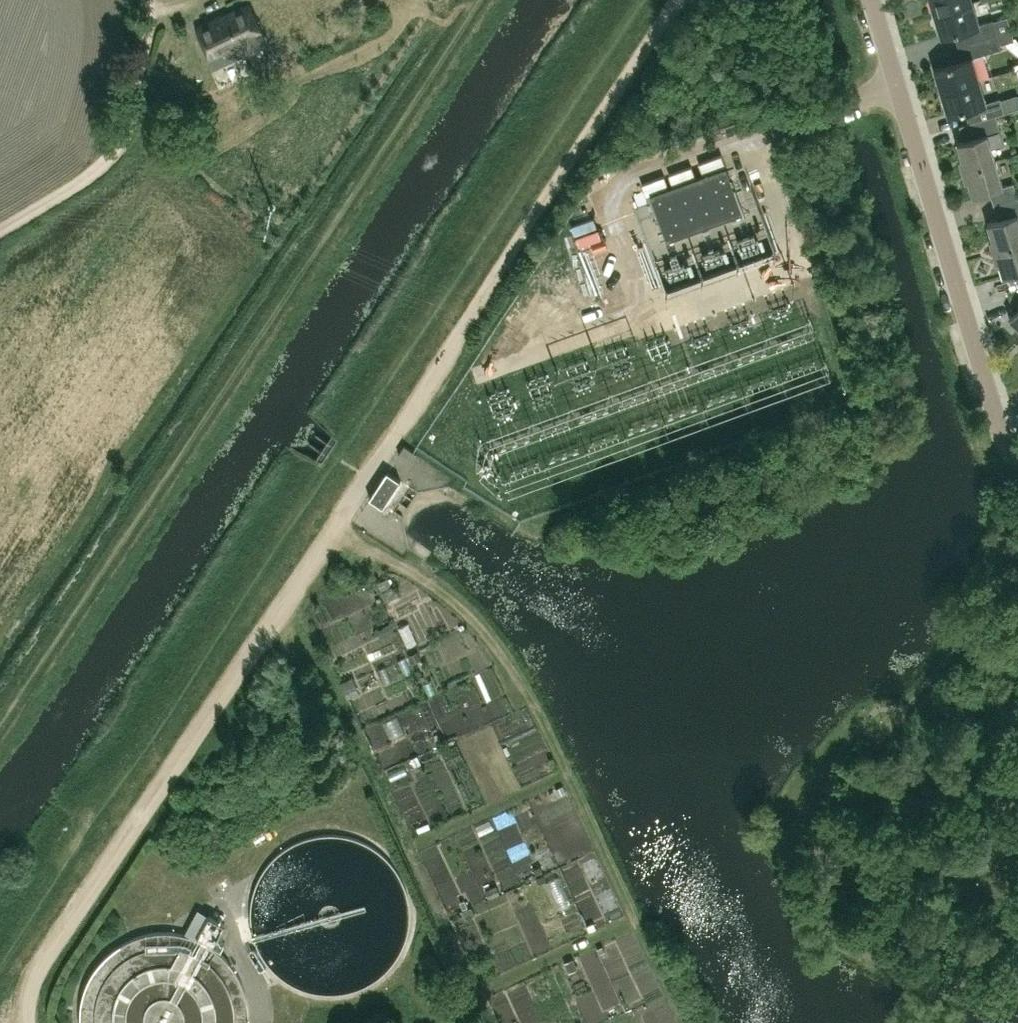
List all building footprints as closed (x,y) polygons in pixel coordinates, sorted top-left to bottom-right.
[(935,13),(972,1),(972,0),(931,0),(935,13)] [(972,1),(935,13),(942,35),(968,27),(973,41),(998,34),(993,20),(979,23),(972,1)] [(221,17),(198,28),(213,58),(240,45),(244,53),(266,43),(260,31),(261,31),(248,5),(222,18),(221,17)] [(1002,47),(998,34),(973,41),(959,46),(962,60),(935,68),(942,91),(979,80),(972,57),(1002,47)] [(986,101),(979,80),(942,91),(949,113),(976,105),(981,120),(997,115),(1005,112),(1000,97),(986,101)] [(997,115),(981,120),(960,126),(965,140),(958,143),(965,169),(996,159),(993,147),(1005,144),(997,115)] [(1017,197),(1017,193),(1015,182),(1004,185),(996,159),(965,169),(973,195),(990,191),(994,205),(1017,197)] [(726,166),(650,194),(667,241),(743,213),(726,166)] [(994,205),(999,219),(988,223),(996,249),(1017,243),(1017,197),(994,205)] [(1017,282),(1017,243),(996,249),(1004,275),(1015,272),(1017,282)] [(778,244),(669,279),(674,293),(783,258),(778,244)] [(1009,290),(1015,312),(1010,318),(1017,325),(1017,287),(1009,290)] [(414,450),(406,445),(400,454),(411,461),(417,452),(414,450)] [(388,471),(371,498),(384,505),(401,479),(388,471)] [(222,949),(226,942),(218,938),(226,923),(210,915),(198,937),(222,949)]
